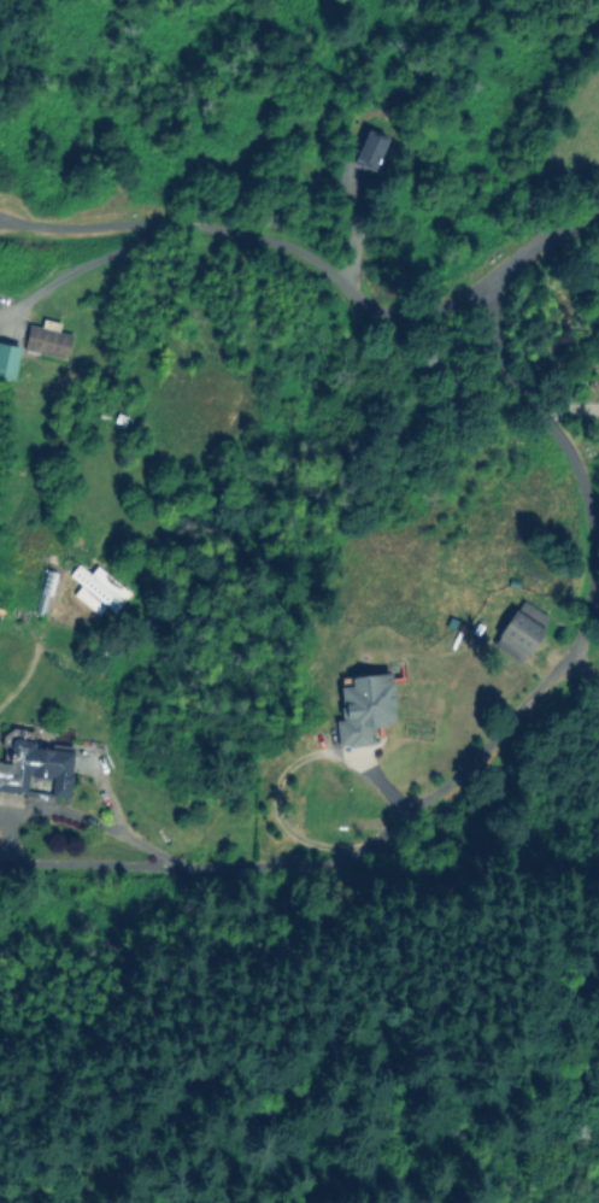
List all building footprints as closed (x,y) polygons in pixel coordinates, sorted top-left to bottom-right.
[(374,172),(386,138),(365,130),(352,164),(374,172)] [(20,347),(64,360),(72,334),(57,329),(59,322),(42,317),(39,326),(27,323),(20,347)] [(20,346),(0,342),(0,376),(13,379),(20,346)] [(113,611),(129,592),(96,564),(89,573),(77,563),(68,574),(80,584),(72,593),(97,614),(105,605),(113,611)] [(16,584),(10,607),(45,615),(56,572),(45,570),(40,591),(16,584)] [(542,625),(512,609),(492,646),(523,662),(542,625)] [(370,743),(369,725),(395,723),(390,671),(349,676),(350,685),(339,686),(342,718),(334,719),(337,746),(370,743)] [(34,746),(34,740),(11,737),(9,761),(0,761),(0,790),(28,793),(28,789),(69,793),(71,774),(86,776),(89,751),(34,746)]
